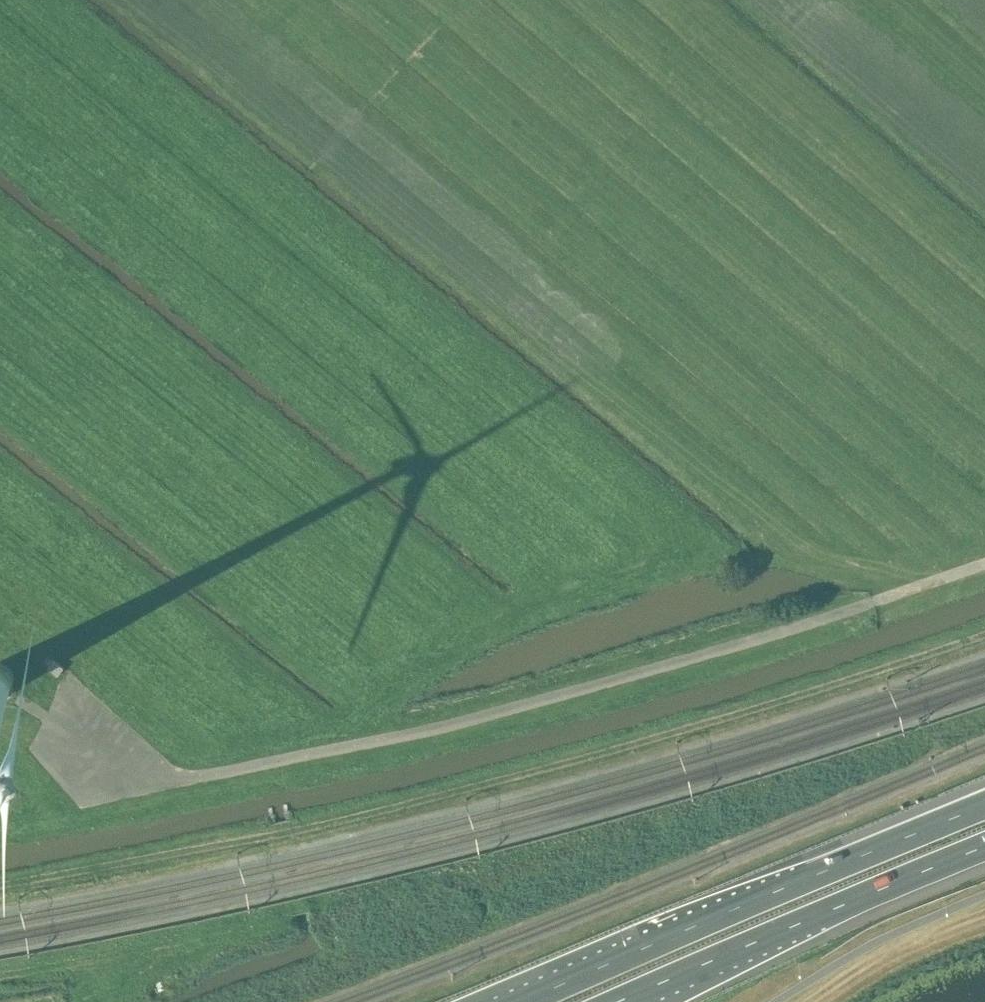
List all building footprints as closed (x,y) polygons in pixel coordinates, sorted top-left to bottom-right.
[(57,675),(63,667),(55,661),(49,668),(57,675)]
